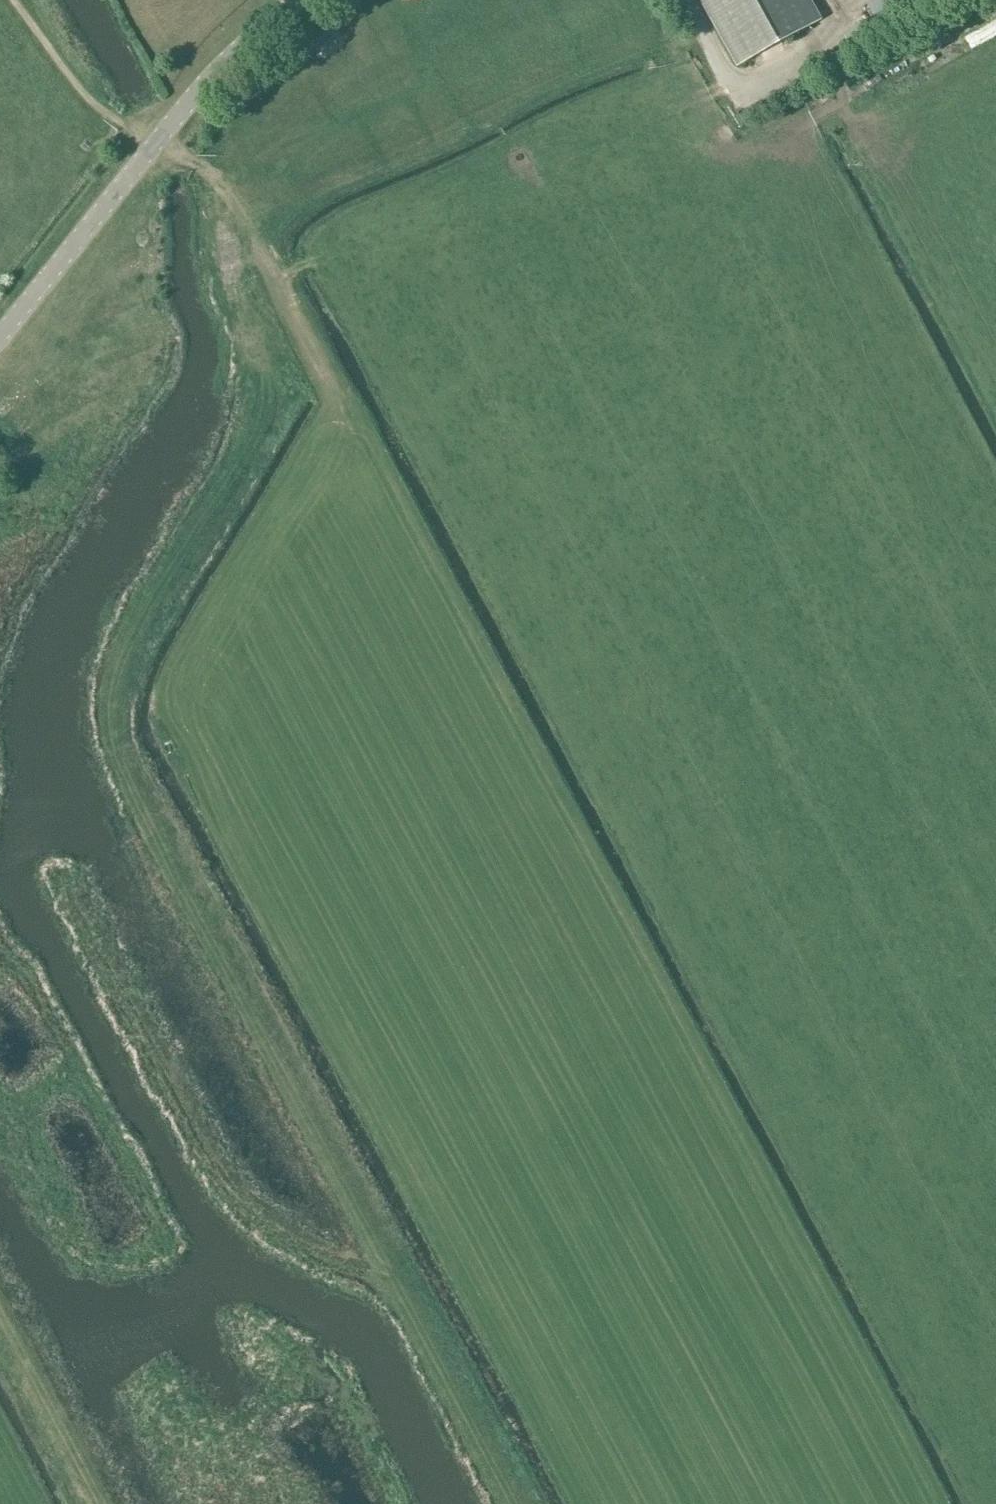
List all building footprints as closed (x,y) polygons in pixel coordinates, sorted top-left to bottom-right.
[(744,65),(818,24),(805,0),(707,0),(744,65)] [(995,30),(995,14),(964,27),(970,41),(995,30)]
